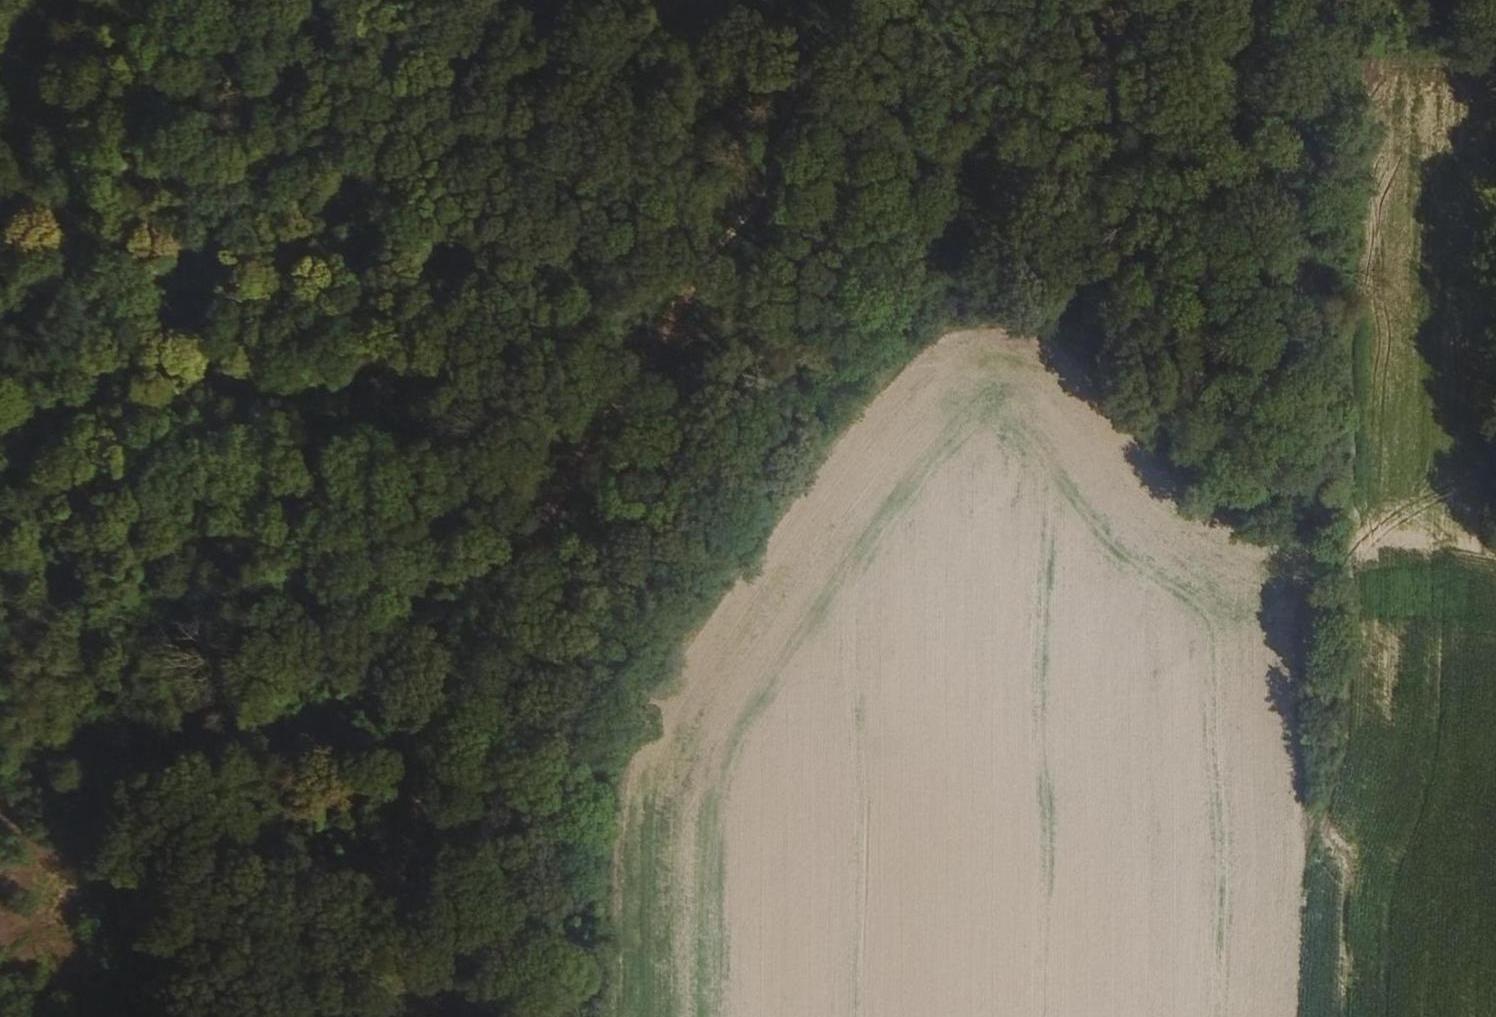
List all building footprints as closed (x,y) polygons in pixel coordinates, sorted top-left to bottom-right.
[(492,581),(498,566),(486,561),(480,576),(492,581)]
